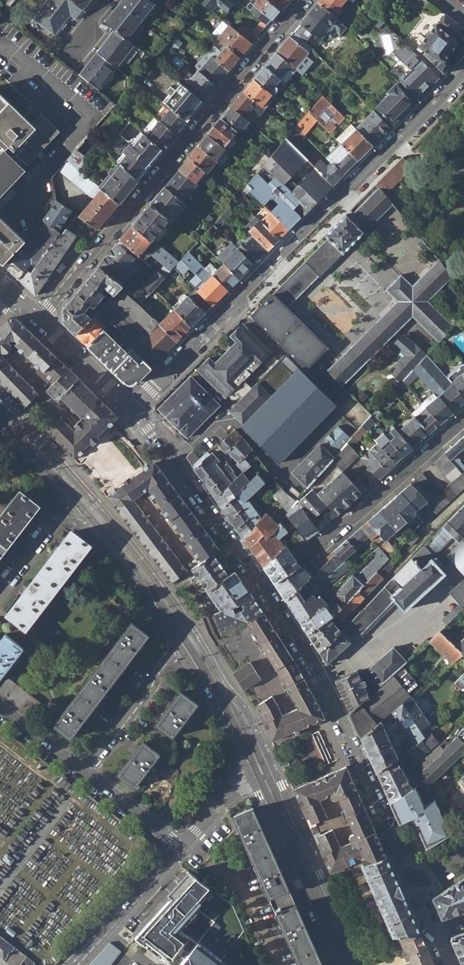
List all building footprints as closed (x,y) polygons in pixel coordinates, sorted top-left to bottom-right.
[(55,35),(71,15),(77,20),(84,10),(70,0),(49,0),(34,18),(55,35)] [(84,10),(92,0),(70,0),(84,10)] [(141,22),(156,5),(153,3),(150,0),(123,0),(120,4),(141,22)] [(220,18),(232,4),(227,0),(201,0),(200,1),(220,18)] [(267,24),(279,10),(266,0),(258,0),(254,5),(250,2),(246,7),(262,20),(267,24)] [(279,10),(288,0),(266,0),(279,10)] [(333,15),(345,0),(320,0),(317,3),(333,15)] [(333,15),(317,3),(294,31),(303,41),(305,43),(311,34),(319,41),(325,33),(331,37),(335,31),(340,35),(346,27),(333,15)] [(115,30),(128,40),(141,22),(120,4),(106,22),(115,30)] [(367,17),(378,29),(383,24),(372,12),(367,17)] [(423,54),(445,74),(452,67),(443,59),(458,43),(454,40),(463,28),(446,14),(418,46),(425,52),(423,54)] [(250,34),(256,38),(267,24),(262,20),(250,34)] [(224,22),(213,35),(219,40),(230,26),(224,22)] [(220,41),(240,57),(251,44),(230,26),(219,40),(220,41)] [(96,53),(115,67),(134,44),(128,40),(115,30),(96,53)] [(294,31),(276,53),(295,69),(296,70),(302,75),(311,64),(304,58),(309,52),(301,45),(303,41),(294,31)] [(220,41),(214,48),(220,53),(214,60),(228,71),(240,57),(220,41)] [(399,81),(418,100),(439,80),(405,46),(395,56),(411,71),(405,77),(404,76),(399,81)] [(211,57),(214,60),(220,53),(214,48),(208,55),(211,57)] [(79,75),(97,89),(115,67),(96,53),(79,75)] [(264,67),(275,77),(279,80),(280,80),(284,84),(295,69),(276,53),(264,67)] [(199,72),(216,86),(228,71),(214,60),(211,57),(208,55),(207,54),(195,69),(198,72),(199,72)] [(275,77),(264,67),(254,80),(265,89),(272,94),(274,97),(278,92),(273,88),(280,80),(279,80),(275,77)] [(399,81),(404,76),(401,73),(399,75),(393,68),(389,71),(399,81)] [(188,88),(204,101),(216,86),(199,72),(198,72),(190,82),(192,84),(188,88)] [(265,89),(254,80),(244,92),(262,107),(264,109),(274,97),(272,94),(265,89)] [(170,109),(186,122),(204,101),(188,88),(179,82),(162,103),(166,106),(170,109)] [(396,85),(387,94),(388,96),(376,108),(393,125),(406,113),(404,110),(412,101),(396,85)] [(262,107),(244,92),(231,107),(241,116),(248,122),(250,123),(255,116),(257,118),(264,109),(262,107)] [(60,130),(41,113),(31,123),(0,93),(0,138),(0,139),(0,145),(2,145),(6,149),(0,155),(0,196),(60,130)] [(373,105),(376,108),(388,96),(387,94),(384,93),(373,105)] [(342,116),(322,96),(312,107),(308,111),(316,119),(329,132),(342,116)] [(159,121),(160,122),(170,109),(166,106),(156,118),(159,121)] [(238,128),(241,130),(248,122),(241,116),(231,107),(221,119),(236,131),(238,128)] [(186,122),(170,109),(160,122),(176,134),(186,122)] [(303,135),(316,119),(308,111),(301,119),(296,127),(302,133),(303,135)] [(356,130),(372,146),(390,128),(373,112),(356,130)] [(95,142),(116,161),(130,144),(118,134),(128,122),(118,114),(95,142)] [(176,134),(160,122),(159,121),(156,118),(155,117),(141,133),(146,137),(163,150),(176,134)] [(208,135),(223,147),(236,131),(221,119),(208,135)] [(250,123),(248,122),(241,130),(245,134),(252,125),(250,123)] [(372,146),(356,130),(350,124),(345,130),(350,135),(341,144),(358,161),(372,146)] [(285,139),(291,145),(302,133),(296,127),(292,131),(285,139)] [(140,132),(130,144),(116,161),(118,163),(137,181),(163,150),(146,137),(141,133),(140,132)] [(216,161),(222,166),(232,154),(223,147),(208,135),(198,146),(216,161)] [(271,212),(289,229),(332,186),(314,167),(304,157),(291,145),(285,139),(278,147),(269,158),(256,175),(246,187),(249,190),(271,212)] [(358,161),(341,144),(327,158),(332,163),(344,175),(358,161)] [(204,171),(207,173),(216,161),(198,146),(189,158),(204,171)] [(250,170),(256,175),(269,158),(256,147),(254,150),(262,157),(250,170)] [(66,160),(77,169),(81,165),(86,160),(75,150),(66,160)] [(304,157),(314,167),(319,162),(315,157),(313,158),(308,153),(304,157)] [(179,169),(195,182),(204,171),(189,158),(179,169)] [(378,187),(383,193),(410,166),(403,158),(377,185),(378,187)] [(57,169),(93,199),(101,189),(98,186),(81,173),(77,169),(66,160),(57,169)] [(320,161),(319,162),(314,167),(332,186),(344,175),(332,163),(329,166),(327,168),(324,165),(320,161)] [(110,173),(98,186),(101,189),(119,203),(137,181),(118,163),(113,168),(112,167),(108,171),(110,173)] [(165,187),(182,201),(196,183),(195,182),(179,169),(165,187)] [(168,219),(171,221),(185,204),(182,201),(165,187),(151,204),(168,219)] [(245,196),(249,190),(246,187),(237,198),(244,205),(249,200),(245,196)] [(326,236),(328,238),(293,273),(306,286),(318,273),(321,275),(392,203),(383,193),(378,187),(350,217),(347,214),(336,225),(335,226),(329,232),(326,236)] [(119,203),(101,189),(93,199),(79,216),(98,229),(119,203)] [(64,220),(68,215),(70,211),(56,201),(54,193),(48,202),(52,205),(44,217),(43,222),(45,224),(26,252),(23,249),(9,269),(20,279),(31,263),(36,267),(59,234),(62,235),(66,228),(62,224),(64,220)] [(214,202),(225,211),(227,209),(224,206),(215,199),(214,202)] [(224,206),(227,209),(233,202),(230,199),(224,206)] [(151,241),(153,239),(164,225),(168,219),(151,204),(133,225),(151,241)] [(225,211),(213,224),(217,227),(231,213),(227,209),(225,211)] [(289,229),(271,212),(261,222),(279,239),(289,229)] [(5,265),(27,242),(0,216),(0,260),(5,265)] [(254,236),(268,250),(279,239),(261,222),(256,217),(245,227),(249,230),(254,236)] [(171,221),(168,219),(164,225),(167,228),(172,222),(171,221)] [(199,239),(207,247),(217,238),(221,241),(225,235),(217,227),(213,224),(199,239)] [(144,261),(163,277),(173,267),(179,260),(175,257),(153,239),(151,241),(133,225),(120,241),(144,261)] [(20,279),(36,295),(77,235),(66,228),(62,235),(59,234),(36,267),(31,263),(20,279)] [(249,230),(234,245),(238,248),(244,242),(246,244),(254,236),(249,230)] [(239,249),(254,264),(268,250),(254,236),(246,244),(244,242),(238,248),(239,249)] [(107,256),(124,270),(134,258),(117,244),(107,256)] [(214,253),(219,259),(223,256),(225,254),(218,249),(214,253)] [(228,260),(223,256),(219,259),(225,264),(239,279),(254,264),(239,249),(228,260)] [(195,288),(198,291),(213,276),(188,251),(183,256),(179,260),(173,267),(195,288)] [(98,267),(115,281),(124,270),(107,256),(98,267)] [(412,316),(438,343),(441,339),(453,327),(427,300),(450,278),(438,260),(412,285),(401,274),(386,289),(397,300),(326,369),(341,385),(412,316)] [(145,287),(150,292),(154,288),(163,277),(144,261),(131,276),(145,287)] [(213,276),(227,290),(239,279),(225,264),(213,276)] [(76,334),(91,318),(84,312),(90,305),(92,307),(95,307),(104,295),(100,292),(103,289),(105,291),(107,289),(114,294),(121,288),(121,287),(115,281),(98,267),(63,310),(64,323),(76,334)] [(325,350),(327,348),(286,306),(306,286),(293,273),(281,284),(270,296),(286,312),(277,321),(302,345),(311,336),(325,350)] [(198,291),(213,306),(227,290),(213,276),(198,291)] [(145,287),(134,299),(139,303),(150,292),(145,287)] [(135,351),(140,356),(150,346),(161,357),(177,341),(160,324),(139,303),(134,299),(121,288),(114,294),(99,310),(111,321),(124,334),(120,338),(134,352),(135,351)] [(175,309),(192,326),(213,306),(198,291),(195,288),(175,309)] [(286,312),(270,296),(261,305),(277,321),(286,312)] [(251,315),(306,368),(316,359),(302,345),(277,321),(261,305),(251,315)] [(160,324),(177,341),(192,326),(175,309),(160,324)] [(76,334),(88,345),(111,321),(99,310),(91,318),(76,334)] [(55,381),(68,367),(51,351),(15,318),(8,319),(0,329),(0,382),(25,407),(39,393),(3,357),(3,352),(6,352),(11,348),(11,344),(14,343),(55,381)] [(125,381),(137,381),(151,367),(140,356),(135,351),(134,352),(120,338),(124,334),(111,321),(88,345),(125,381)] [(217,388),(224,396),(226,397),(233,390),(243,380),(271,351),(243,323),(230,334),(237,341),(215,363),(208,356),(204,360),(202,362),(203,363),(197,369),(217,388)] [(397,355),(402,359),(389,373),(390,374),(385,379),(396,389),(400,384),(403,381),(413,371),(426,356),(403,335),(392,346),(400,352),(397,355)] [(311,336),(302,345),(316,359),(325,350),(311,336)] [(286,354),(280,360),(293,373),(299,367),(286,354)] [(452,412),(463,402),(463,397),(446,376),(427,355),(426,356),(413,371),(417,376),(437,398),(438,397),(452,412)] [(243,380),(233,390),(241,399),(230,410),(243,423),(240,426),(277,463),(334,404),(339,398),(312,371),(307,375),(299,367),(293,373),(280,360),(279,360),(258,382),(257,382),(251,388),(243,380)] [(462,362),(446,376),(463,397),(463,365),(462,362)] [(59,400),(61,397),(79,378),(68,367),(55,381),(47,391),(59,400)] [(407,386),(417,376),(413,371),(403,381),(406,385),(407,386)] [(224,396),(217,388),(210,396),(190,376),(158,408),(187,436),(219,404),(217,402),(224,396)] [(79,378),(61,397),(82,417),(90,409),(101,399),(79,378)] [(393,392),(396,395),(406,385),(403,381),(400,384),(396,389),(393,392)] [(380,406),(384,409),(397,396),(396,395),(393,392),(380,406)] [(438,397),(437,398),(426,407),(427,408),(440,423),(452,412),(438,397)] [(115,413),(101,399),(90,409),(82,417),(76,421),(73,418),(68,424),(60,416),(46,429),(75,459),(115,420),(115,413)] [(416,418),(429,433),(440,423),(427,408),(416,418)] [(370,418),(374,421),(382,413),(378,409),(370,418)] [(398,431),(412,448),(429,433),(416,418),(415,416),(398,431)] [(363,426),(367,430),(375,423),(374,421),(370,418),(363,426)] [(309,485),(332,460),(333,458),(347,443),(350,440),(336,426),(291,472),(297,478),(307,488),(309,485)] [(359,438),(367,430),(363,426),(356,434),(358,438),(359,438)] [(391,430),(390,432),(395,437),(394,438),(393,438),(390,440),(403,455),(412,448),(398,431),(394,428),(391,430)] [(229,435),(237,443),(242,437),(234,430),(229,435)] [(382,448),(395,463),(403,455),(390,440),(386,435),(384,432),(376,440),(378,443),(382,448)] [(386,435),(390,440),(393,438),(394,438),(395,437),(390,432),(386,435)] [(350,447),(359,438),(358,438),(356,434),(350,440),(347,443),(349,446),(350,447)] [(228,450),(239,461),(244,457),(251,449),(242,437),(237,443),(229,435),(219,445),(226,453),(228,450)] [(445,453),(434,462),(452,482),(462,474),(454,464),(451,461),(463,449),(463,436),(445,453)] [(342,470),(357,455),(357,454),(354,451),(350,447),(349,446),(347,443),(333,458),(332,460),(342,470)] [(369,450),(387,470),(395,463),(382,448),(378,443),(369,450)] [(357,455),(361,459),(369,450),(366,446),(359,452),(357,454),(357,455)] [(189,452),(193,455),(197,460),(201,457),(193,449),(189,452)] [(244,457),(250,463),(252,461),(257,456),(251,449),(244,457)] [(387,470),(369,450),(361,459),(367,466),(377,478),(387,470)] [(215,498),(237,477),(234,474),(233,472),(234,470),(226,460),(222,463),(213,452),(210,454),(208,452),(206,452),(201,457),(197,460),(191,465),(215,498)] [(191,465),(197,460),(193,455),(188,460),(191,465)] [(264,466),(257,456),(252,461),(259,471),(264,466)] [(237,463),(241,467),(244,470),(250,463),(244,457),(239,461),(237,463)] [(309,485),(336,515),(362,493),(351,481),(342,470),(332,460),(309,485)] [(454,464),(462,474),(463,472),(463,466),(459,460),(454,464)] [(148,490),(201,562),(213,553),(219,548),(155,462),(150,462),(127,479),(116,488),(113,488),(110,490),(110,493),(106,496),(173,583),(188,571),(133,500),(140,495),(148,490)] [(283,492),(264,466),(259,471),(257,473),(264,482),(268,488),(270,491),(277,500),(277,499),(288,512),(296,501),(285,494),(283,492)] [(377,478),(367,466),(361,471),(372,483),(377,478)] [(241,467),(234,474),(237,477),(242,472),(244,470),(241,467)] [(248,498),(264,482),(257,473),(250,480),(242,472),(237,477),(215,498),(244,537),(256,526),(255,525),(264,515),(258,509),(256,510),(250,502),(248,498)] [(425,521),(427,523),(463,488),(463,472),(462,474),(452,482),(439,493),(428,502),(416,513),(418,514),(425,521)] [(428,502),(439,493),(423,475),(422,473),(411,482),(428,502)] [(351,481),(362,493),(367,487),(357,476),(351,481)] [(290,488),(301,495),(307,488),(297,478),(290,488)] [(411,482),(368,520),(383,537),(385,541),(387,539),(388,540),(418,514),(416,513),(428,502),(411,482)] [(297,500),(320,531),(336,515),(309,485),(307,488),(301,495),(296,500),(297,500)] [(296,500),(301,495),(290,488),(285,494),(296,501),(297,500),(296,500)] [(44,506),(23,490),(0,520),(0,563),(44,506)] [(253,499),(250,502),(256,510),(258,509),(263,504),(260,501),(258,503),(253,499)] [(270,508),(280,516),(283,518),(284,517),(285,515),(288,512),(277,499),(277,500),(270,508)] [(285,515),(309,540),(314,535),(320,531),(297,500),(296,501),(288,512),(285,515)] [(426,544),(435,554),(451,538),(457,543),(463,536),(463,505),(426,544)] [(274,531),(279,525),(275,521),(266,513),(264,515),(255,525),(256,526),(244,537),(256,555),(277,534),(274,531)] [(292,535),(297,532),(284,517),(283,518),(280,522),(287,529),(292,535)] [(286,599),(307,632),(330,617),(335,614),(337,613),(345,605),(364,585),(357,579),(352,575),(336,590),(334,594),(331,591),(329,589),(317,598),(315,595),(322,590),(319,586),(341,565),(343,562),(342,561),(362,543),(361,542),(369,535),(376,543),(383,537),(368,520),(333,551),(328,556),(329,558),(319,568),(314,574),(311,577),(300,588),(286,599)] [(263,565),(284,545),(279,537),(282,533),(287,529),(280,522),(279,525),(274,531),(277,534),(256,555),(263,565)] [(282,533),(287,539),(292,535),(287,529),(282,533)] [(416,530),(407,539),(411,544),(421,534),(416,530)] [(26,629),(90,545),(72,532),(8,615),(26,629)] [(299,534),(293,538),(298,544),(300,545),(305,542),(299,534)] [(311,577),(301,566),(294,557),(290,550),(298,544),(293,538),(284,545),(263,565),(286,599),(300,588),(311,577)] [(382,544),(392,555),(397,550),(388,540),(387,539),(385,541),(382,544)] [(446,555),(463,574),(463,539),(446,555)] [(339,634),(319,650),(320,651),(327,664),(357,636),(394,600),(404,610),(442,575),(429,561),(435,554),(426,544),(361,612),(360,611),(341,631),(339,634)] [(297,554),(314,574),(319,568),(303,549),(297,554)] [(392,555),(388,559),(393,563),(402,553),(398,549),(397,550),(392,555)] [(192,568),(210,592),(229,576),(213,553),(201,562),(192,568)] [(345,605),(337,613),(343,620),(395,565),(393,563),(388,559),(380,567),(364,585),(345,605)] [(375,562),(357,579),(364,585),(380,567),(375,562)] [(210,592),(219,606),(220,610),(215,613),(223,630),(245,621),(250,619),(264,612),(251,593),(249,591),(236,571),(229,576),(210,592)] [(450,592),(463,608),(463,579),(450,592)] [(452,611),(426,635),(428,638),(430,641),(439,632),(457,616),(452,611)] [(266,727),(269,735),(272,734),(274,739),(296,729),(324,716),(300,667),(264,612),(250,619),(245,621),(281,678),(297,708),(282,715),(271,696),(259,705),(262,709),(259,712),(266,727)] [(341,631),(331,619),(330,617),(307,632),(319,650),(339,634),(341,631)] [(153,635),(134,620),(55,725),(74,739),(153,635)] [(439,632),(430,641),(453,662),(462,654),(455,646),(439,632)] [(24,648),(6,634),(0,642),(0,679),(24,648)] [(463,655),(463,637),(455,646),(462,654),(463,655)] [(370,684),(374,691),(403,664),(414,655),(430,641),(428,638),(405,659),(394,647),(370,668),(378,677),(370,684)] [(403,664),(417,683),(422,678),(412,666),(418,661),(414,655),(403,664)] [(233,671),(244,688),(260,678),(250,661),(233,671)] [(350,712),(361,737),(382,720),(390,713),(392,711),(403,703),(412,696),(415,693),(422,687),(417,683),(403,664),(374,691),(369,696),(350,712)] [(336,680),(350,712),(369,696),(358,671),(336,680)] [(7,680),(0,689),(0,692),(30,715),(38,704),(7,680)] [(156,724),(172,736),(197,704),(181,692),(167,710),(156,724)] [(403,703),(420,728),(426,736),(431,732),(437,727),(432,720),(429,723),(423,714),(429,710),(429,705),(426,700),(422,699),(420,700),(415,693),(412,696),(403,703)] [(403,703),(392,711),(414,745),(422,740),(426,736),(420,728),(403,703)] [(390,713),(382,720),(384,725),(393,719),(390,713)] [(398,756),(384,725),(382,720),(361,737),(377,771),(396,758),(398,756)] [(463,740),(463,722),(450,743),(459,734),(463,740)] [(414,745),(405,752),(414,763),(439,741),(431,732),(426,736),(422,740),(414,745)] [(459,734),(450,743),(442,754),(415,775),(422,782),(426,787),(444,771),(463,753),(463,740),(459,734)] [(410,771),(404,774),(411,789),(416,786),(422,782),(415,775),(442,754),(450,743),(446,739),(438,747),(410,770),(410,771)] [(119,775),(135,787),(160,754),(143,742),(130,760),(119,775)] [(409,767),(414,763),(405,752),(400,755),(409,767)] [(404,774),(396,758),(377,771),(390,802),(411,789),(404,774)] [(363,862),(364,864),(386,856),(385,854),(384,851),(348,765),(319,778),(298,787),(301,794),(297,795),(308,818),(310,817),(314,823),(329,816),(321,799),(331,794),(333,798),(336,798),(340,797),(355,832),(351,833),(350,837),(352,841),(341,846),(333,828),(318,835),(321,841),(318,843),(329,867),(331,865),(334,872),(362,860),(363,862)] [(426,787),(422,782),(416,786),(421,797),(429,790),(426,787)] [(425,807),(421,797),(416,786),(411,789),(390,802),(401,828),(413,822),(423,844),(427,852),(449,839),(445,830),(441,821),(444,819),(436,799),(425,807)] [(300,964),(322,964),(253,807),(233,815),(265,888),(261,889),(265,898),(269,897),(300,964)] [(394,938),(399,936),(421,935),(403,893),(387,856),(386,856),(364,864),(362,865),(394,938)] [(192,874),(188,870),(168,893),(172,896),(192,874)] [(192,874),(135,937),(171,964),(228,964),(229,964),(222,959),(244,930),(233,905),(192,874)] [(463,912),(463,889),(460,880),(433,898),(442,919),(463,912)] [(462,964),(463,964),(463,932),(452,936),(451,939),(462,964)] [(411,964),(434,964),(421,935),(399,936),(411,964)] [(8,964),(35,964),(0,936),(0,959),(8,964)] [(112,961),(121,951),(109,942),(89,964),(108,964),(112,961)]
